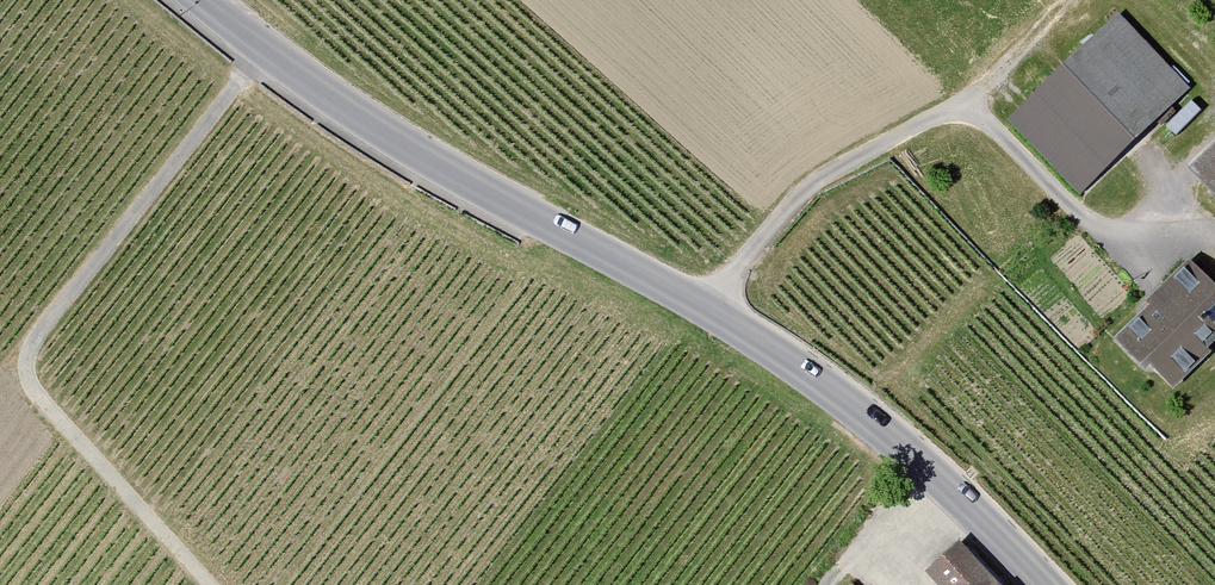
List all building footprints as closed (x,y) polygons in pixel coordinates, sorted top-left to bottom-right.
[(1192,87),(1120,12),(1008,119),(1080,194),(1192,87)] [(1189,170),(1214,198),(1214,144),(1189,170)] [(1190,259),(1145,301),(1148,304),(1114,337),(1141,365),(1147,371),(1158,373),(1171,386),(1211,351),(1208,347),(1214,341),(1214,285),(1190,259)] [(922,575),(931,584),(991,584),(953,544),(922,575)]
